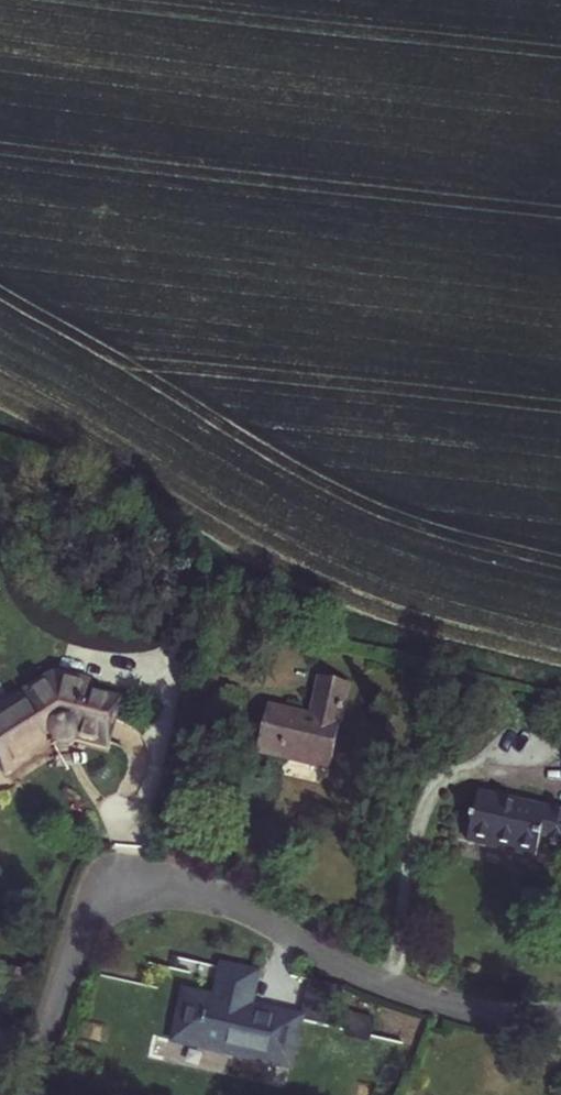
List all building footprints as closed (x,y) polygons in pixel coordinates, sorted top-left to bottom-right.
[(273,710),(262,756),(331,771),(351,684),(322,677),(312,718),(273,710)] [(10,775),(51,751),(69,751),(83,743),(110,747),(118,709),(88,701),(89,690),(52,684),(27,698),(29,710),(0,728),(0,758),(10,775)] [(535,862),(540,842),(560,847),(560,817),(480,798),(469,846),(535,862)] [(194,995),(184,1040),(292,1066),(303,1021),(253,1009),(260,981),(228,972),(221,1001),(194,995)] [(313,981),(303,1021),(337,1029),(347,989),(313,981)]
